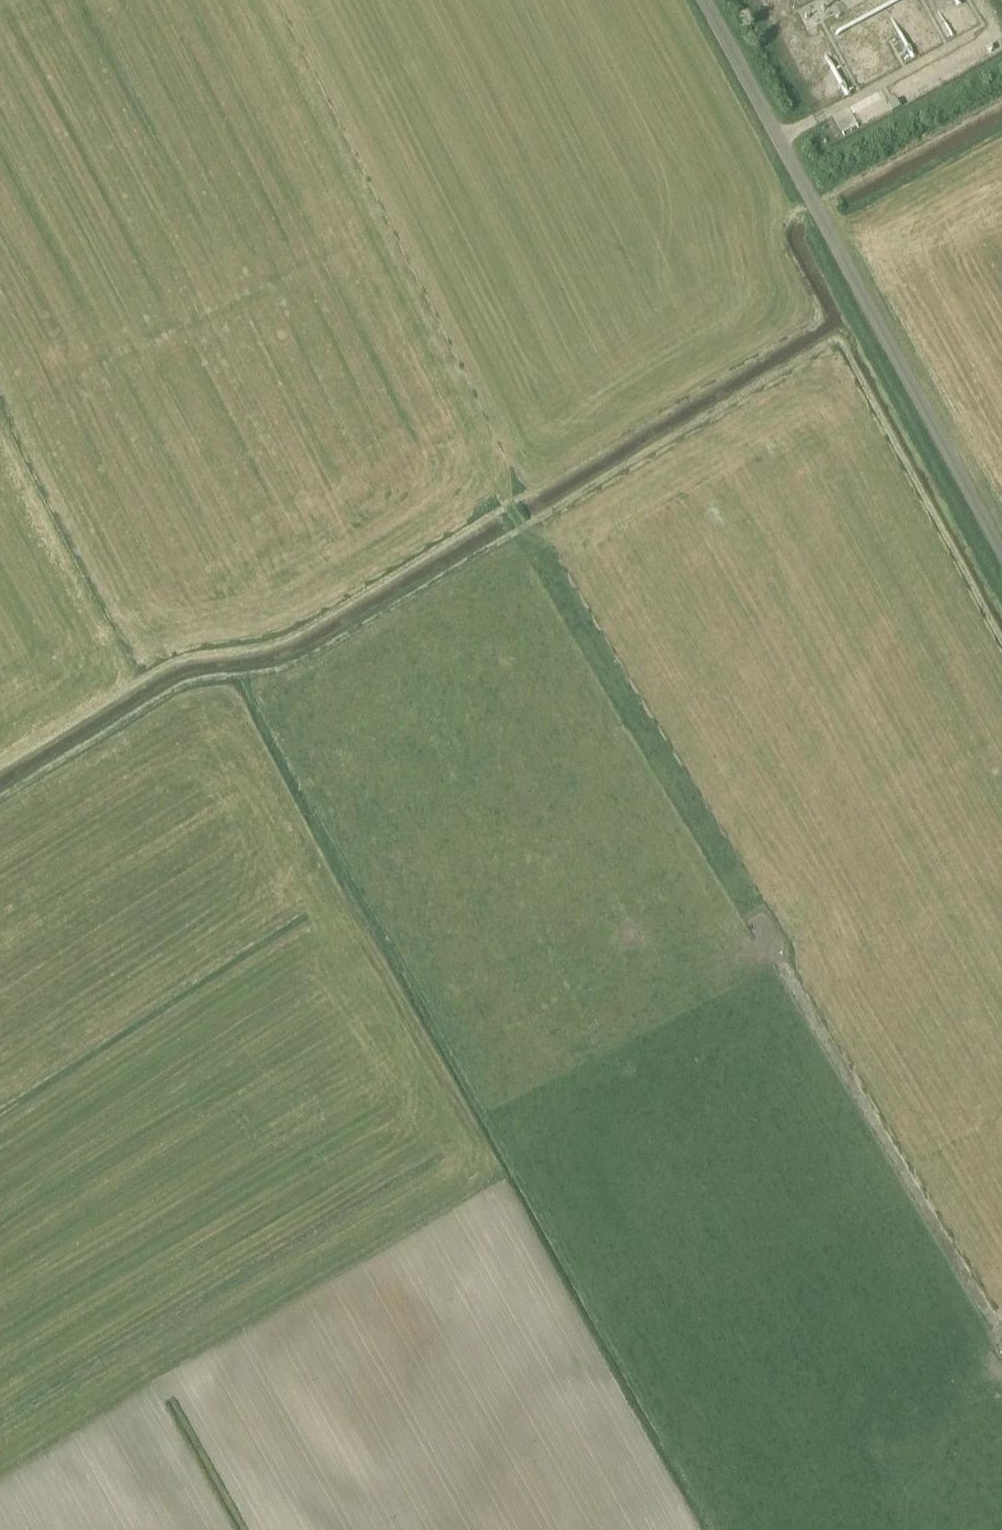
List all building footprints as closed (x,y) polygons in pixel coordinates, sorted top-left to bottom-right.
[(897,41),(913,64),(923,57),(907,35),(897,41)] [(877,72),(885,72),(884,53),(873,54),(872,42),(863,43),(865,65),(857,65),(858,85),(877,84),(877,72)] [(860,92),(849,63),(839,67),(850,96),(860,92)] [(889,104),(893,112),(901,107),(897,100),(889,104)]
